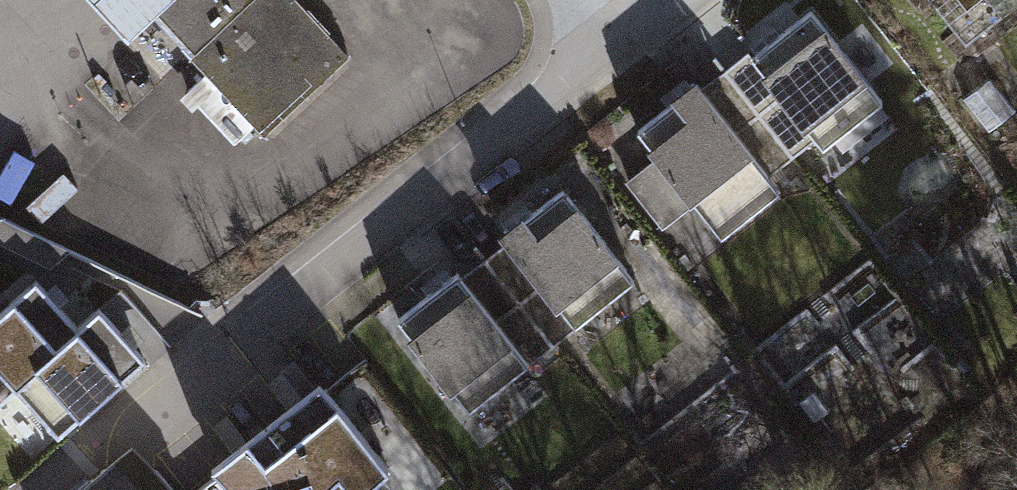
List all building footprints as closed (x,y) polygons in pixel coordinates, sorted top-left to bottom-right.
[(171,0),(89,0),(126,41),(152,17),(171,0)] [(152,17),(258,134),(344,56),(293,0),(171,0),(152,17)] [(961,35),(1006,0),(934,0),(961,35)] [(812,9),(750,56),(821,149),(883,102),(812,9)] [(750,56),(706,89),(776,182),(821,149),(750,56)] [(701,82),(637,130),(719,238),(783,190),(776,182),(706,89),(701,82)] [(557,183),(499,228),(506,238),(577,328),(635,283),(557,183)] [(506,238),(460,274),(530,364),(577,328),(506,238)] [(460,274),(397,322),(468,412),(530,364),(460,274)] [(35,289),(0,320),(0,405),(14,392),(77,336),(43,298),(35,289)] [(98,318),(77,336),(14,392),(56,440),(140,366),(129,353),(98,318)] [(319,391),(302,403),(242,455),(213,478),(224,489),(375,489),(387,480),(319,391)]
